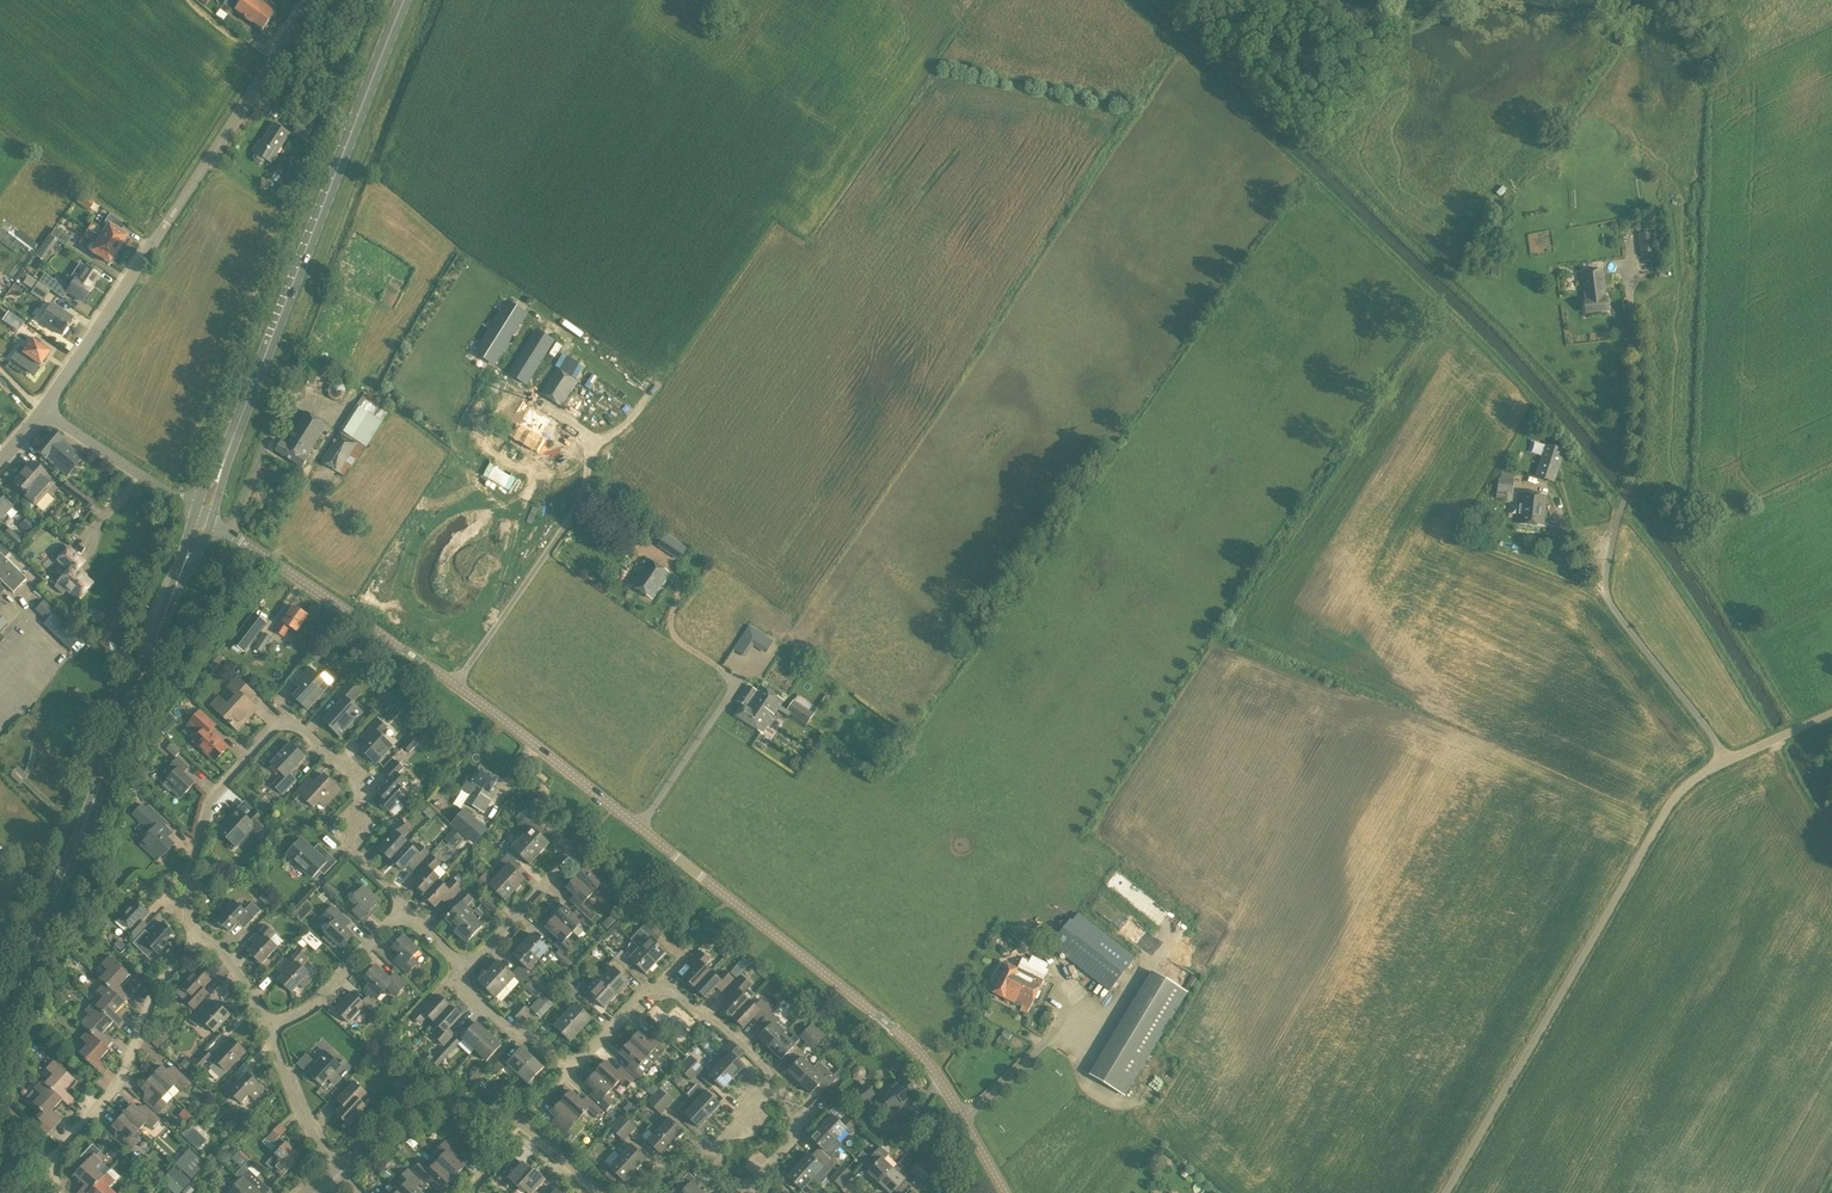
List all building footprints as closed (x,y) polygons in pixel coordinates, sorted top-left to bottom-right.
[(225,3),(262,30),(269,20),(256,11),(255,13),(240,3),(242,1),(240,0),(227,0),(225,3)] [(264,1),(262,3),(258,0),(243,0),(242,1),(240,3),(255,13),(256,11),(269,20),(275,13),(274,12),(275,10),(275,7),(266,1),(264,1)] [(300,120),(290,135),(303,144),(307,138),(313,128),(300,120)] [(260,164),(264,163),(266,159),(271,162),(290,134),(274,124),(262,142),(261,141),(254,151),(257,153),(254,157),(255,161),(260,164)] [(263,186),(269,189),(282,169),(277,166),(268,177),(263,186)] [(82,194),(77,202),(88,210),(93,202),(82,194)] [(93,223),(88,230),(120,251),(128,238),(125,236),(119,231),(123,224),(109,215),(103,224),(107,227),(105,230),(93,223)] [(0,225),(0,228),(26,248),(34,253),(38,248),(36,246),(37,246),(4,220),(0,225)] [(55,229),(51,235),(55,238),(59,231),(55,229)] [(112,264),(120,251),(88,230),(84,236),(96,244),(92,251),(112,264)] [(1654,254),(1653,244),(1640,245),(1641,256),(1654,254)] [(42,246),(35,256),(43,261),(50,251),(42,246)] [(91,287),(98,276),(84,267),(75,280),(67,275),(62,282),(64,283),(61,287),(62,287),(68,291),(83,301),(92,288),(91,287)] [(1585,302),(1584,302),(1585,313),(1609,310),(1607,299),(1606,299),(1605,289),(1604,289),(1603,284),(1604,284),(1603,270),(1581,273),(1582,284),(1583,283),(1584,291),(1583,291),(1584,295),(1585,302)] [(22,283),(30,289),(36,281),(28,275),(22,283)] [(34,287),(45,295),(49,290),(38,282),(34,287)] [(50,290),(47,294),(59,302),(62,298),(50,290)] [(494,365),(526,313),(507,301),(475,352),(494,365)] [(72,318),(51,304),(41,320),(62,334),(72,318)] [(8,311),(2,320),(18,331),(24,322),(8,311)] [(507,372),(527,384),(553,341),(534,329),(507,372)] [(38,344),(39,341),(34,338),(25,351),(22,349),(19,347),(11,359),(33,374),(40,363),(42,363),(44,360),(44,358),(48,351),(38,344)] [(541,392),(563,405),(585,367),(579,363),(576,369),(564,362),(567,357),(563,355),(541,392)] [(289,386),(283,396),(294,404),(303,391),(295,385),(293,388),(289,386)] [(381,403),(364,392),(356,405),(340,429),(367,447),(382,422),(389,410),(380,404),(381,403)] [(545,441),(543,440),(554,422),(530,407),(511,436),(537,453),(545,441)] [(309,457),(307,456),(315,443),(318,445),(324,435),(322,434),(326,427),(325,427),(327,424),(306,411),(293,431),(286,426),(281,434),(285,437),(276,451),(302,467),(309,457)] [(344,477),(363,446),(339,431),(320,461),(344,477)] [(68,476),(83,458),(52,432),(50,434),(51,434),(37,450),(68,476)] [(1547,444),(1536,477),(1552,482),(1563,450),(1547,444)] [(34,507),(41,499),(46,493),(50,497),(57,489),(54,486),(55,484),(45,476),(46,475),(31,461),(30,462),(30,463),(25,469),(24,469),(21,473),(15,481),(14,480),(13,482),(26,492),(22,496),(34,507)] [(1500,478),(1513,480),(1514,470),(1501,469),(1500,478)] [(114,476),(113,471),(108,471),(105,474),(107,478),(111,479),(114,476)] [(307,481),(299,476),(293,488),(301,493),(307,481)] [(1498,478),(1496,498),(1505,500),(1506,493),(1512,494),(1513,480),(1500,478),(1498,478)] [(88,510),(94,502),(67,481),(61,490),(88,510)] [(1520,523),(1543,525),(1546,496),(1523,493),(1520,523)] [(7,517),(5,515),(13,507),(0,495),(0,523),(1,524),(4,524),(7,520),(7,517)] [(18,526),(27,534),(35,524),(27,517),(18,526)] [(16,550),(23,542),(9,529),(1,536),(16,550)] [(671,557),(679,546),(672,541),(664,552),(671,557)] [(0,544),(0,584),(2,583),(12,593),(26,579),(4,558),(9,553),(0,544)] [(67,568),(57,579),(77,598),(91,584),(86,578),(76,570),(83,562),(68,548),(58,559),(67,568)] [(632,584),(652,598),(670,573),(649,559),(632,584)] [(69,651),(82,637),(43,600),(34,610),(45,621),(42,625),(69,651)] [(306,628),(312,619),(294,607),(277,633),(294,645),(300,636),(303,637),(308,630),(306,628)] [(247,625),(234,642),(245,651),(258,634),(247,625)] [(85,626),(80,631),(88,638),(93,633),(85,626)] [(750,627),(744,636),(753,642),(759,633),(750,627)] [(265,632),(254,649),(261,653),(272,637),(265,632)] [(354,670),(359,665),(353,659),(348,664),(354,670)] [(322,693),(329,686),(324,681),(309,668),(294,685),(299,689),(292,697),(307,710),(322,693)] [(237,696),(220,714),(238,730),(247,720),(245,718),(255,708),(248,701),(254,694),(237,678),(228,687),(237,696)] [(341,701),(323,721),(325,722),(340,736),(361,713),(347,700),(356,691),(346,683),(335,695),(341,701)] [(741,707),(736,716),(762,732),(773,715),(777,710),(788,717),(790,714),(785,711),(786,710),(780,706),(780,705),(783,700),(760,685),(756,691),(756,690),(748,685),(738,701),(743,705),(741,707)] [(83,696),(84,695),(77,688),(73,692),(72,694),(79,701),(80,700),(81,701),(85,697),(83,696)] [(813,715),(792,701),(786,710),(785,711),(790,714),(806,725),(808,723),(813,715)] [(411,719),(415,715),(408,708),(404,712),(411,719)] [(190,722),(202,733),(194,742),(215,762),(228,748),(210,731),(215,725),(200,711),(190,722)] [(371,736),(359,749),(375,763),(391,746),(378,734),(385,727),(376,718),(365,731),(371,736)] [(158,728),(164,734),(169,729),(163,723),(158,728)] [(421,741),(413,735),(403,746),(410,753),(421,741)] [(283,774),(273,785),(283,795),(296,780),(290,774),(305,757),(290,743),(272,764),(283,774)] [(172,744),(166,750),(175,757),(180,752),(172,744)] [(171,776),(167,779),(175,786),(171,790),(180,798),(194,783),(183,773),(188,768),(178,758),(169,768),(174,772),(171,776)] [(404,805),(411,797),(402,788),(408,783),(398,774),(404,768),(395,760),(384,772),(390,778),(376,793),(381,798),(378,802),(390,813),(401,802),(404,805)] [(486,798),(497,781),(480,770),(472,784),(477,787),(466,804),(483,814),(491,801),(486,798)] [(340,789),(324,774),(312,786),(307,781),(292,797),(298,803),(303,798),(313,807),(321,799),(327,804),(340,789)] [(142,804),(132,814),(143,823),(151,831),(145,838),(146,839),(141,844),(157,860),(162,854),(164,856),(174,845),(159,832),(167,823),(148,806),(146,808),(142,804)] [(237,810),(218,830),(236,846),(255,825),(261,830),(267,824),(253,810),(245,818),(237,810)] [(475,844),(486,832),(464,811),(453,823),(475,844)] [(526,833),(522,838),(539,855),(549,844),(540,835),(544,830),(528,816),(519,826),(526,833)] [(380,849),(391,860),(407,843),(401,837),(407,833),(404,828),(406,827),(402,819),(390,827),(386,831),(392,836),(380,849)] [(444,839),(452,845),(460,836),(453,830),(444,839)] [(529,865),(539,855),(522,838),(512,849),(504,842),(499,847),(508,856),(516,862),(520,857),(529,865)] [(316,854),(302,841),(288,855),(311,876),(318,870),(324,875),(337,862),(322,848),(316,854)] [(408,866),(413,871),(429,854),(419,845),(414,849),(407,843),(391,860),(402,871),(408,866)] [(439,864),(429,854),(413,871),(419,877),(413,884),(424,895),(437,881),(437,882),(439,880),(431,872),(439,864)] [(518,864),(516,862),(508,856),(500,865),(504,869),(498,875),(515,891),(525,880),(513,870),(518,864)] [(235,877),(244,875),(242,867),(235,869),(235,877)] [(586,867),(576,877),(593,893),(599,886),(604,892),(613,882),(602,872),(597,877),(586,867)] [(505,901),(515,891),(498,875),(492,883),(483,875),(475,884),(487,894),(492,889),(505,901)] [(467,884),(458,876),(453,881),(453,880),(444,888),(437,882),(437,881),(424,895),(423,896),(435,908),(444,897),(450,902),(462,889),(467,884)] [(579,901),(575,905),(588,917),(592,912),(583,903),(593,893),(576,877),(566,888),(579,901)] [(334,899),(340,893),(329,882),(323,888),(334,899)] [(367,914),(380,901),(364,886),(351,900),(356,905),(351,910),(364,923),(370,917),(367,914)] [(449,927),(455,933),(472,913),(466,908),(472,901),(461,891),(451,902),(457,908),(446,920),(451,925),(449,927)] [(487,896),(480,903),(493,915),(500,908),(487,896)] [(267,904),(271,908),(278,902),(273,897),(267,904)] [(141,920),(148,913),(135,900),(118,918),(130,928),(127,932),(134,938),(146,925),(141,920)] [(228,910),(218,921),(230,932),(243,919),(249,924),(261,911),(255,905),(247,913),(233,900),(226,907),(228,910)] [(562,903),(552,913),(572,932),(578,926),(586,933),(595,924),(587,917),(588,917),(575,905),(575,906),(583,914),(578,919),(562,903)] [(338,922),(343,916),(333,906),(322,917),(331,925),(325,932),(341,947),(352,936),(338,922)] [(476,909),(472,913),(455,933),(466,943),(482,926),(477,921),(482,915),(476,909)] [(566,939),(572,932),(552,913),(542,924),(559,940),(553,945),(559,951),(565,956),(574,946),(566,939)] [(1072,921),(1070,919),(1047,948),(1059,958),(1061,955),(1108,992),(1135,958),(1078,913),(1072,921)] [(602,923),(607,928),(616,919),(611,914),(602,923)] [(133,943),(147,956),(153,950),(158,954),(168,944),(165,941),(173,933),(161,922),(160,924),(155,920),(145,931),(144,930),(133,943)] [(663,934),(649,920),(631,940),(639,948),(656,963),(666,953),(655,943),(663,934)] [(249,952),(261,964),(277,947),(270,940),(275,934),(265,925),(254,936),(259,941),(249,952)] [(309,931),(298,943),(303,948),(308,943),(316,951),(322,944),(309,931)] [(565,956),(559,951),(555,956),(551,953),(531,934),(522,945),(540,962),(545,966),(551,960),(553,961),(557,962),(558,961),(567,969),(573,963),(565,956)] [(717,939),(712,935),(712,936),(707,940),(712,944),(717,939)] [(393,948),(400,955),(394,961),(407,973),(417,963),(412,957),(418,951),(404,936),(393,948)] [(115,944),(120,950),(125,945),(119,940),(115,944)] [(518,970),(543,993),(543,994),(547,998),(553,992),(548,988),(549,988),(537,977),(541,973),(535,967),(540,962),(522,945),(512,956),(521,964),(516,969),(518,970)] [(121,953),(126,957),(132,952),(127,947),(121,953)] [(646,974),(656,963),(639,948),(633,955),(627,950),(624,953),(622,951),(615,958),(628,970),(634,963),(646,974)] [(290,968),(279,980),(292,992),(300,983),(305,987),(313,978),(301,967),(308,960),(297,949),(284,962),(290,968)] [(685,979),(694,988),(710,971),(704,966),(709,960),(700,952),(690,963),(695,968),(685,979)] [(99,979),(104,984),(124,1001),(129,995),(121,988),(132,977),(109,956),(101,965),(107,970),(99,979)] [(1039,965),(1041,962),(1031,957),(1029,961),(1023,957),(1018,968),(1006,963),(992,992),(1022,1007),(1020,1010),(1026,1013),(1048,970),(1039,965)] [(622,976),(628,970),(615,958),(608,965),(612,968),(601,981),(617,996),(629,983),(622,976)] [(498,962),(488,972),(505,988),(515,977),(513,975),(498,962)] [(406,985),(392,972),(387,977),(376,966),(365,978),(370,983),(365,988),(376,999),(386,988),(395,996),(406,985)] [(177,995),(188,1004),(194,1008),(204,997),(199,992),(210,980),(198,969),(182,987),(183,988),(177,995)] [(538,999),(543,993),(518,970),(513,975),(515,977),(538,999)] [(717,978),(710,971),(694,988),(706,999),(716,987),(721,992),(733,979),(724,971),(717,978)] [(495,998),(505,988),(488,972),(478,983),(495,998)] [(1124,1096),(1187,994),(1152,972),(1089,1074),(1124,1096)] [(722,1008),(733,1018),(749,1001),(748,1001),(754,995),(748,990),(752,986),(741,975),(729,988),(730,988),(724,995),(729,1000),(722,1008)] [(577,993),(574,991),(564,981),(559,986),(572,999),(577,993)] [(580,985),(574,991),(577,993),(587,1003),(592,997),(605,1009),(617,996),(601,981),(589,993),(580,985)] [(128,1005),(124,1001),(104,984),(97,992),(103,998),(96,1006),(115,1025),(119,1029),(124,1023),(117,1016),(128,1005)] [(374,1020),(381,1011),(377,1007),(367,997),(362,1002),(351,992),(335,1010),(349,1023),(364,1007),(371,1014),(369,1015),(374,1020)] [(548,1001),(542,995),(530,1008),(536,1014),(548,1001)] [(427,1016),(435,1023),(450,1006),(439,997),(427,1010),(421,1004),(411,1016),(420,1024),(427,1016)] [(758,1025),(759,1026),(771,1012),(772,1010),(761,1000),(755,1007),(749,1001),(733,1018),(743,1028),(753,1018),(760,1024),(758,1025)] [(214,1033),(231,1015),(217,1002),(200,1019),(194,1014),(189,1020),(197,1027),(202,1022),(214,1033)] [(106,1035),(115,1025),(96,1006),(93,1003),(85,1012),(91,1018),(83,1026),(88,1030),(107,1047),(113,1042),(106,1035)] [(522,1005),(513,1015),(518,1020),(527,1010),(522,1005)] [(575,1005),(565,1016),(580,1031),(591,1019),(575,1005)] [(460,1016),(450,1006),(435,1023),(441,1029),(433,1037),(443,1045),(453,1034),(448,1030),(460,1016)] [(771,1012),(759,1026),(765,1031),(758,1039),(769,1049),(783,1034),(777,1028),(782,1023),(771,1012)] [(454,1032),(467,1019),(463,1016),(451,1029),(454,1032)] [(570,1042),(580,1031),(565,1016),(554,1027),(570,1042)] [(462,1039),(474,1050),(488,1035),(476,1024),(462,1039)] [(800,1037),(806,1043),(818,1030),(812,1024),(800,1037)] [(112,1051),(107,1047),(88,1030),(81,1039),(87,1044),(79,1053),(103,1075),(109,1069),(101,1062),(112,1051)] [(717,1033),(713,1030),(709,1035),(704,1040),(708,1043),(712,1038),(717,1033)] [(825,1036),(818,1030),(806,1043),(812,1049),(825,1036)] [(639,1032),(630,1042),(653,1064),(663,1053),(662,1053),(667,1047),(656,1037),(650,1042),(639,1032)] [(161,1033),(155,1040),(162,1046),(169,1038),(165,1035),(163,1036),(161,1033)] [(790,1040),(783,1034),(769,1049),(781,1060),(795,1044),(799,1040),(794,1035),(790,1040)] [(500,1046),(488,1035),(474,1050),(486,1061),(500,1046)] [(210,1067),(221,1078),(245,1052),(231,1038),(213,1058),(206,1051),(195,1063),(200,1068),(207,1061),(212,1065),(210,1067)] [(446,1057),(459,1043),(454,1038),(440,1052),(446,1057)] [(643,1075),(653,1064),(630,1042),(620,1053),(631,1064),(626,1069),(637,1079),(642,1074),(643,1075)] [(730,1042),(724,1048),(714,1059),(719,1063),(719,1064),(734,1078),(745,1067),(738,1060),(743,1054),(730,1042)] [(386,1046),(379,1054),(386,1060),(393,1052),(386,1046)] [(507,1064),(517,1074),(532,1058),(522,1048),(509,1062),(503,1056),(490,1070),(497,1075),(507,1064)] [(324,1051),(314,1060),(305,1070),(321,1085),(330,1076),(337,1082),(350,1067),(343,1061),(339,1065),(324,1051)] [(427,1052),(420,1059),(427,1065),(434,1057),(427,1052)] [(690,1056),(684,1062),(698,1075),(704,1069),(690,1056)] [(787,1072),(799,1083),(813,1068),(801,1057),(787,1072)] [(180,1066),(186,1069),(191,1061),(185,1058),(180,1066)] [(543,1068),(532,1058),(517,1074),(528,1084),(521,1091),(527,1097),(540,1084),(533,1078),(543,1068)] [(714,1059),(709,1064),(714,1069),(708,1075),(723,1089),(734,1078),(719,1064),(719,1063),(714,1059)] [(45,1083),(63,1099),(62,1100),(68,1106),(74,1099),(67,1092),(77,1081),(54,1060),(46,1069),(53,1075),(45,1083)] [(605,1062),(596,1073),(613,1088),(619,1081),(626,1088),(635,1079),(622,1067),(617,1072),(605,1062)] [(692,1082),(698,1075),(684,1062),(678,1069),(692,1082)] [(813,1068),(799,1083),(810,1093),(817,1087),(823,1092),(835,1079),(838,1081),(845,1072),(841,1068),(834,1076),(819,1062),(813,1068)] [(469,1079),(475,1085),(489,1070),(483,1065),(469,1079)] [(162,1067),(152,1078),(168,1093),(174,1086),(181,1092),(190,1083),(174,1068),(169,1074),(162,1067)] [(252,1098),(254,1100),(265,1090),(247,1073),(238,1082),(233,1077),(223,1087),(241,1104),(249,1095),(252,1098)] [(607,1095),(613,1088),(596,1073),(586,1083),(597,1094),(592,1099),(605,1111),(614,1101),(607,1095)] [(158,1103),(168,1093),(152,1078),(142,1089),(149,1095),(144,1100),(158,1114),(163,1109),(158,1103)] [(891,1088),(890,1086),(878,1095),(892,1113),(903,1105),(901,1103),(916,1092),(905,1078),(891,1088)] [(53,1110),(62,1100),(63,1099),(45,1083),(42,1080),(34,1089),(40,1095),(33,1103),(42,1111),(33,1121),(48,1135),(62,1119),(53,1110)] [(341,1096),(346,1101),(335,1113),(349,1126),(366,1107),(360,1102),(367,1095),(353,1082),(341,1096)] [(874,1095),(866,1084),(851,1095),(860,1106),(874,1095)] [(694,1103),(710,1117),(720,1105),(699,1085),(688,1097),(694,1103)] [(659,1089),(653,1095),(667,1108),(673,1102),(659,1089)] [(571,1092),(561,1102),(579,1119),(588,1109),(596,1116),(602,1110),(587,1096),(582,1102),(571,1092)] [(661,1115),(667,1108),(653,1095),(647,1102),(661,1115)] [(586,1126),(579,1119),(561,1102),(551,1113),(557,1119),(553,1125),(568,1138),(571,1134),(575,1137),(586,1126)] [(699,1128),(710,1117),(694,1103),(688,1109),(684,1105),(679,1110),(684,1114),(699,1128)] [(123,1115),(139,1130),(145,1124),(151,1129),(155,1125),(160,1120),(145,1106),(140,1112),(133,1105),(123,1115)] [(185,1109),(180,1114),(186,1120),(192,1115),(185,1109)] [(658,1120),(663,1124),(658,1129),(673,1143),(683,1132),(668,1118),(663,1114),(658,1120)] [(145,1136),(139,1130),(123,1115),(113,1126),(120,1133),(115,1139),(129,1152),(134,1146),(145,1136)] [(622,1115),(616,1121),(630,1134),(636,1128),(622,1115)] [(831,1115),(820,1126),(836,1140),(846,1129),(851,1134),(857,1127),(844,1115),(838,1121),(831,1115)] [(623,1141),(630,1134),(616,1121),(609,1128),(623,1141)] [(280,1124),(267,1137),(268,1138),(279,1148),(275,1154),(280,1158),(272,1166),(281,1176),(290,1167),(288,1165),(298,1154),(279,1136),(285,1130),(280,1124)] [(673,1143),(658,1129),(657,1130),(652,1124),(647,1129),(653,1134),(647,1141),(662,1155),(673,1143)] [(841,1145),(836,1140),(820,1126),(810,1137),(830,1157),(841,1145)] [(207,1141),(195,1130),(191,1134),(187,1129),(181,1135),(198,1151),(207,1141)] [(890,1135),(885,1140),(889,1144),(893,1139),(890,1135)] [(467,1136),(461,1142),(470,1151),(476,1144),(467,1136)] [(442,1156),(436,1162),(453,1177),(463,1167),(452,1157),(457,1151),(445,1141),(436,1150),(442,1156)] [(624,1141),(615,1151),(635,1169),(645,1159),(630,1145),(629,1146),(624,1141)] [(887,1163),(887,1152),(886,1152),(887,1152),(886,1142),(883,1142),(880,1146),(868,1159),(874,1165),(868,1173),(879,1183),(893,1168),(887,1163)] [(104,1176),(96,1169),(103,1162),(94,1154),(99,1150),(98,1149),(99,1148),(95,1144),(93,1145),(92,1145),(79,1160),(83,1165),(72,1177),(83,1187),(78,1192),(89,1192),(104,1176)] [(204,1160),(208,1164),(217,1155),(213,1151),(204,1160)] [(618,1187),(624,1181),(635,1169),(615,1151),(614,1152),(619,1156),(609,1167),(604,1162),(598,1169),(611,1181),(618,1187)] [(269,1190),(248,1170),(252,1165),(238,1152),(231,1159),(242,1169),(238,1173),(238,1176),(242,1179),(229,1192),(267,1192),(269,1190)] [(391,1160),(394,1157),(389,1152),(386,1156),(391,1160)] [(808,1154),(798,1165),(813,1179),(818,1183),(828,1172),(808,1153),(808,1154)] [(909,1172),(915,1177),(928,1164),(922,1159),(909,1172)] [(443,1188),(453,1177),(436,1162),(430,1169),(421,1160),(412,1170),(424,1181),(429,1175),(443,1188)] [(196,1167),(199,1170),(206,1164),(202,1161),(196,1167)] [(519,1185),(519,1186),(533,1171),(522,1161),(512,1172),(507,1167),(497,1178),(506,1186),(511,1181),(518,1187),(519,1185)] [(893,1168),(879,1183),(890,1192),(891,1192),(894,1190),(898,1192),(901,1192),(910,1184),(898,1173),(904,1167),(899,1162),(893,1168)] [(840,1163),(834,1169),(847,1182),(853,1175),(840,1163)] [(934,1170),(928,1164),(915,1177),(922,1183),(934,1170)] [(806,1186),(813,1179),(798,1165),(787,1176),(802,1190),(805,1192),(807,1192),(810,1190),(806,1186)] [(161,1181),(174,1192),(182,1192),(192,1183),(175,1166),(161,1181)] [(397,1191),(400,1192),(421,1192),(413,1185),(418,1180),(406,1169),(401,1175),(407,1180),(397,1191)] [(535,1190),(545,1179),(534,1169),(533,1171),(519,1186),(526,1192),(525,1192),(538,1192),(535,1190)] [(842,1188),(847,1182),(834,1169),(829,1176),(842,1188)] [(104,1176),(89,1192),(116,1192),(109,1187),(115,1180),(107,1173),(104,1176)] [(703,1192),(692,1182),(685,1189),(679,1183),(670,1192),(703,1192)]
